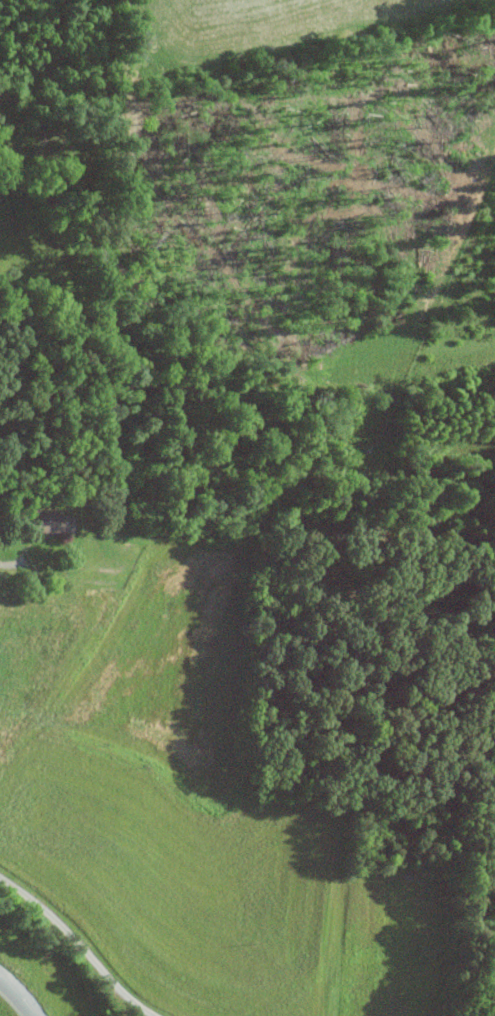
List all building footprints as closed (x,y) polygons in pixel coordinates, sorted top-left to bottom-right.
[(69,513),(32,512),(32,530),(68,532),(69,513)]
